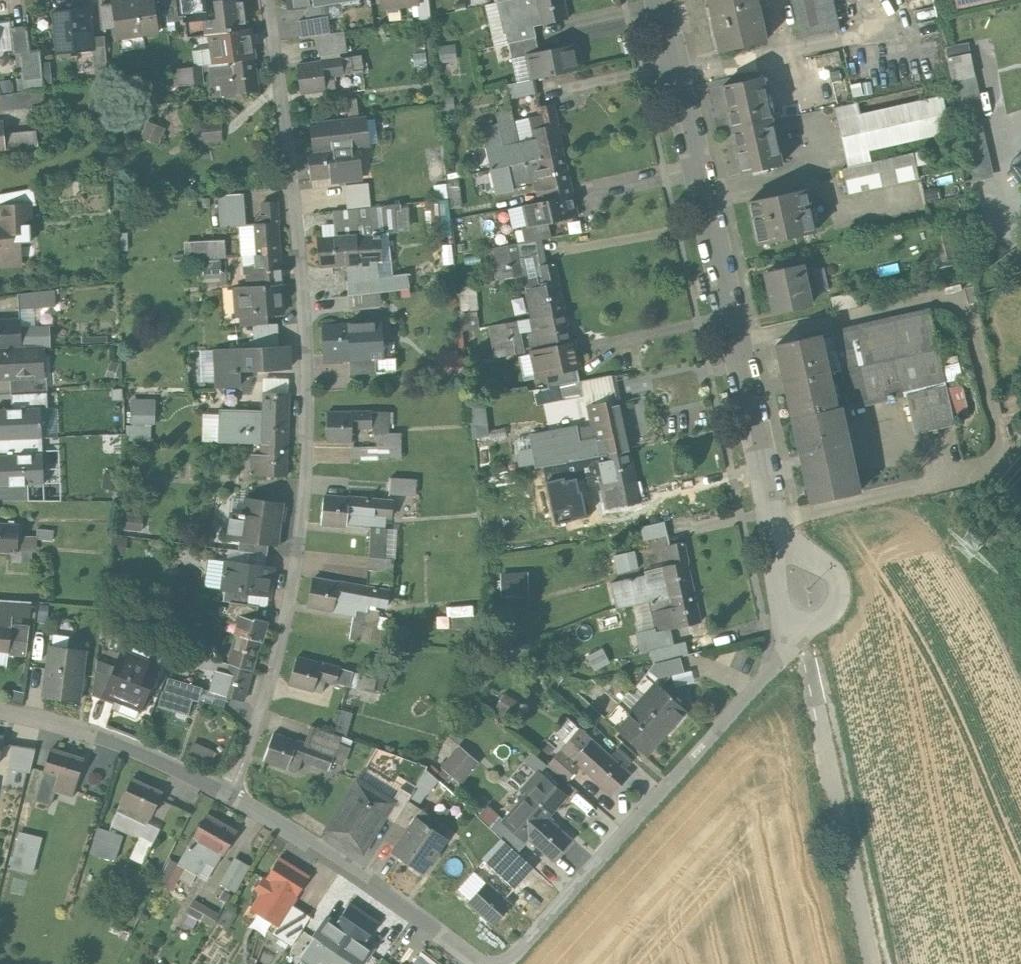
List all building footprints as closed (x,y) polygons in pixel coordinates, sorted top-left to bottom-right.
[(113,2),(113,3),(116,25),(118,38),(158,32),(153,0),(127,0),(113,2)] [(168,22),(186,20),(184,0),(165,0),(168,22)] [(186,20),(205,18),(207,35),(210,34),(215,65),(254,60),(254,59),(250,28),(247,29),(243,0),(239,0),(228,1),(228,0),(184,0),(186,20)] [(289,9),(307,6),(310,20),(325,18),(323,4),(341,1),(342,6),(359,4),(359,0),(288,0),(289,9)] [(417,4),(418,21),(430,19),(428,0),(416,0),(417,4)] [(497,2),(504,33),(506,33),(533,27),(568,19),(563,0),(508,0),(497,2)] [(716,52),(764,41),(755,0),(704,0),(716,52)] [(800,38),(839,30),(832,0),(792,0),(800,38)] [(113,3),(101,4),(103,27),(116,25),(113,3)] [(89,7),(54,11),(59,54),(93,50),(94,50),(93,37),(89,7)] [(310,20),(298,22),(300,39),(330,34),(328,18),(325,18),(310,20)] [(533,27),(506,33),(508,44),(535,38),(533,27)] [(104,36),(93,37),(94,50),(93,50),(95,66),(107,64),(104,36)] [(535,38),(508,44),(512,61),(527,58),(527,56),(538,53),(535,38)] [(968,42),(945,46),(947,58),(971,54),(968,42)] [(538,53),(527,56),(527,58),(532,80),(578,70),(573,46),(538,53)] [(971,54),(947,58),(952,81),(975,76),(971,54)] [(321,63),(297,66),(300,94),(325,91),(324,78),(344,75),(342,59),(321,62),(321,63)] [(215,65),(212,65),(216,96),(258,91),(254,60),(215,65)] [(15,61),(5,62),(6,74),(16,73),(15,61)] [(201,66),(179,69),(181,84),(203,81),(201,66)] [(762,76),(723,85),(733,129),(772,120),(762,76)] [(0,94),(0,102),(1,110),(33,106),(31,90),(0,94)] [(860,114),(837,119),(845,155),(868,150),(950,132),(942,96),(860,114)] [(857,102),(834,108),(837,119),(860,114),(857,102)] [(551,104),(536,107),(541,127),(531,129),(538,160),(562,155),(555,125),(556,125),(551,104)] [(360,120),(312,125),(314,151),(357,147),(363,146),(360,120)] [(772,120),(733,129),(743,173),(782,165),(772,120)] [(978,139),(966,145),(974,182),(987,179),(978,139)] [(314,151),(308,152),(311,180),(331,178),(331,184),(361,180),(357,147),(314,151)] [(868,150),(845,155),(847,167),(871,162),(868,150)] [(847,167),(842,168),(847,193),(918,177),(913,152),(871,162),(847,167)] [(1012,161),(1010,170),(1020,183),(1020,154),(1012,161)] [(562,155),(538,160),(541,175),(532,177),(536,192),(568,184),(562,155)] [(367,184),(344,186),(347,210),(370,207),(367,184)] [(568,184),(536,192),(538,201),(523,205),(528,227),(546,223),(575,216),(568,184)] [(0,194),(0,203),(1,206),(29,205),(29,206),(37,205),(33,187),(0,194)] [(806,189),(750,201),(760,244),(815,231),(806,189)] [(262,204),(263,216),(257,216),(258,224),(253,224),(256,256),(279,254),(277,224),(278,224),(277,203),(262,204)] [(1,206),(1,223),(0,223),(0,265),(6,265),(5,252),(12,252),(12,243),(30,242),(29,206),(29,205),(1,206)] [(395,206),(332,212),(334,239),(373,236),(373,234),(381,234),(396,233),(395,206)] [(528,227),(521,228),(524,242),(550,238),(546,223),(528,227)] [(951,232),(933,237),(941,269),(959,264),(951,232)] [(334,239),(317,240),(319,267),(344,266),(350,266),(351,282),(377,279),(377,278),(373,240),(381,240),(381,234),(373,234),(373,236),(334,239)] [(232,239),(191,238),(191,271),(232,272),(232,239)] [(279,254),(256,256),(257,272),(247,273),(248,286),(236,287),(238,315),(281,311),(279,283),(281,283),(279,254)] [(539,264),(543,284),(533,286),(539,316),(563,312),(557,282),(558,282),(554,262),(539,264)] [(802,265),(766,274),(775,312),(811,304),(802,265)] [(351,282),(346,282),(347,296),(408,289),(407,274),(377,278),(377,279),(351,282)] [(17,311),(16,320),(17,329),(35,328),(34,309),(54,307),(52,291),(15,295),(17,311)] [(856,291),(833,297),(836,311),(860,306),(856,291)] [(928,311),(832,332),(849,409),(906,397),(914,433),(953,425),(928,311)] [(539,316),(530,318),(532,329),(527,330),(531,349),(569,342),(563,312),(539,316)] [(0,320),(0,348),(40,347),(51,346),(51,327),(35,328),(17,329),(16,320),(0,320)] [(379,323),(347,324),(347,326),(324,327),(325,356),(341,355),(341,363),(349,362),(368,361),(368,358),(368,340),(380,339),(379,323)] [(278,326),(254,327),(254,349),(278,348),(278,326)] [(821,336),(778,345),(793,417),(836,407),(821,336)] [(569,342),(531,349),(536,377),(545,376),(576,370),(578,370),(572,341),(569,342)] [(0,348),(0,375),(6,375),(6,379),(11,379),(37,378),(37,369),(41,369),(40,347),(0,348)] [(254,349),(214,350),(216,389),(238,389),(238,373),(289,371),(288,348),(278,348),(254,349)] [(368,361),(349,362),(349,375),(375,374),(374,358),(368,358),(368,361)] [(576,370),(545,376),(547,388),(578,381),(576,370)] [(37,378),(11,379),(11,394),(47,393),(47,377),(37,378)] [(48,408),(47,393),(11,394),(12,409),(41,408),(48,408)] [(263,395),(262,414),(219,413),(219,443),(262,444),(262,445),(286,446),(288,396),(263,395)] [(136,397),(135,421),(162,421),(162,397),(136,397)] [(492,400),(474,403),(479,437),(497,435),(492,400)] [(618,401),(603,404),(608,424),(598,427),(604,456),(628,451),(622,422),(623,422),(618,401)] [(836,407),(793,417),(811,503),(860,493),(846,428),(841,430),(836,407)] [(0,410),(0,440),(23,439),(42,438),(41,408),(12,409),(0,410)] [(351,412),(351,413),(326,413),(326,442),(352,442),(352,428),(371,428),(371,412),(351,412)] [(388,428),(388,412),(371,412),(371,428),(388,428)] [(42,438),(23,439),(23,455),(43,454),(43,450),(42,438)] [(23,439),(0,440),(0,456),(23,455),(23,439)] [(286,446),(262,445),(261,454),(253,454),(252,475),(285,476),(286,446)] [(45,484),(28,485),(29,501),(62,502),(60,450),(43,450),(43,454),(45,484)] [(628,451),(604,456),(607,466),(597,468),(601,488),(635,481),(628,451)] [(0,456),(0,486),(10,485),(10,487),(26,486),(26,485),(28,485),(45,484),(43,454),(23,455),(0,456)] [(397,476),(397,494),(423,495),(423,476),(397,476)] [(543,517),(589,507),(586,495),(540,505),(543,517)] [(348,499),(323,497),(321,525),(347,528),(348,514),(364,515),(367,516),(368,500),(348,498),(348,499)] [(280,505),(245,500),(242,517),(231,515),(228,536),(267,542),(275,543),(280,505)] [(384,501),(368,500),(367,516),(364,515),(364,519),(374,520),(375,510),(384,510),(384,501)] [(0,523),(0,552),(17,553),(20,524),(0,523)] [(267,542),(240,538),(238,551),(265,555),(267,542)] [(683,542),(668,546),(673,565),(663,568),(669,598),(693,592),(687,563),(683,542)] [(385,556),(370,556),(369,567),(385,567),(385,556)] [(272,569),(226,563),(222,590),(225,590),(250,594),(268,596),(272,569)] [(534,596),(533,571),(505,571),(506,596),(534,596)] [(336,582),(313,578),(308,607),(340,612),(342,599),(373,604),(376,587),(336,580),(336,582)] [(250,594),(225,590),(223,602),(249,605),(250,594)] [(693,592),(669,598),(673,613),(664,616),(667,630),(700,622),(693,592)] [(0,600),(0,616),(13,616),(29,618),(31,602),(0,600)] [(0,616),(0,652),(25,655),(28,627),(12,625),(13,616),(0,616)] [(353,616),(351,638),(383,641),(386,619),(353,616)] [(74,621),(50,617),(48,633),(71,636),(74,621)] [(249,636),(238,633),(229,664),(252,670),(261,641),(262,641),(267,621),(254,618),(249,636)] [(86,649),(50,644),(43,694),(79,699),(86,649)] [(122,649),(105,694),(142,708),(159,663),(122,649)] [(207,656),(193,652),(189,664),(203,668),(206,657),(207,656)] [(229,664),(206,657),(203,668),(216,672),(211,690),(243,700),(252,670),(229,664)] [(321,663),(297,657),(289,685),(314,691),(318,678),(336,683),(340,666),(321,661),(321,663)] [(677,658),(652,664),(655,679),(681,673),(677,658)] [(201,687),(169,678),(166,692),(165,692),(161,708),(188,715),(193,700),(197,701),(201,687)] [(626,713),(616,704),(602,719),(644,757),(657,742),(652,738),(662,727),(667,731),(684,711),(657,687),(641,705),(637,701),(626,713)] [(342,737),(311,726),(305,742),(317,747),(336,754),(342,737)] [(578,730),(571,738),(583,748),(590,741),(578,730)] [(296,742),(274,733),(263,761),(296,773),(301,759),(310,763),(317,747),(305,742),(297,739),(296,742)] [(215,749),(192,741),(188,752),(211,760),(215,749)] [(629,775),(590,741),(583,748),(571,761),(610,796),(629,775)] [(36,748),(12,744),(9,768),(31,771),(36,748)] [(84,757),(52,747),(42,781),(63,787),(66,778),(76,781),(84,757)] [(336,754),(317,747),(310,763),(329,770),(336,754)] [(459,747),(442,769),(459,784),(471,770),(472,771),(473,770),(472,769),(477,763),(477,762),(473,766),(457,752),(460,748),(459,747)] [(528,793),(523,800),(526,803),(506,824),(527,844),(529,842),(552,862),(571,841),(546,818),(565,797),(538,774),(525,790),(528,793)] [(163,792),(132,778),(118,809),(139,819),(143,810),(152,815),(163,792)] [(392,803),(358,782),(329,830),(363,851),(384,816),(392,803)] [(401,788),(392,803),(384,816),(394,822),(411,795),(401,788)] [(28,801),(22,825),(32,828),(39,804),(28,801)] [(408,801),(394,823),(407,832),(416,819),(417,820),(422,811),(408,801)] [(498,819),(491,813),(482,822),(496,834),(506,824),(499,818),(498,819)] [(236,832),(206,815),(178,866),(198,877),(205,863),(214,868),(222,854),(223,855),(236,832)] [(417,820),(416,819),(407,832),(391,855),(420,874),(445,839),(417,820)] [(506,824),(496,834),(517,854),(527,844),(506,824)] [(124,836),(96,829),(89,854),(117,862),(124,836)] [(39,838),(17,832),(8,868),(30,874),(39,838)] [(236,857),(221,884),(235,892),(251,866),(236,857)] [(279,858),(265,880),(262,878),(256,888),(263,892),(256,903),(265,909),(264,912),(279,922),(281,923),(293,905),(289,903),(307,876),(279,858)] [(493,891),(484,883),(478,890),(480,892),(468,905),(494,928),(512,907),(494,890),(493,891)] [(198,900),(193,918),(221,925),(225,907),(198,900)] [(350,904),(336,923),(327,918),(300,957),(309,963),(363,963),(373,950),(364,943),(378,923),(350,904)] [(293,905),(281,923),(279,922),(272,934),(292,947),(311,917),(293,905)] [(255,963),(257,963),(280,963),(287,951),(268,940),(255,963)] [(422,956),(415,963),(432,963),(422,956)]
